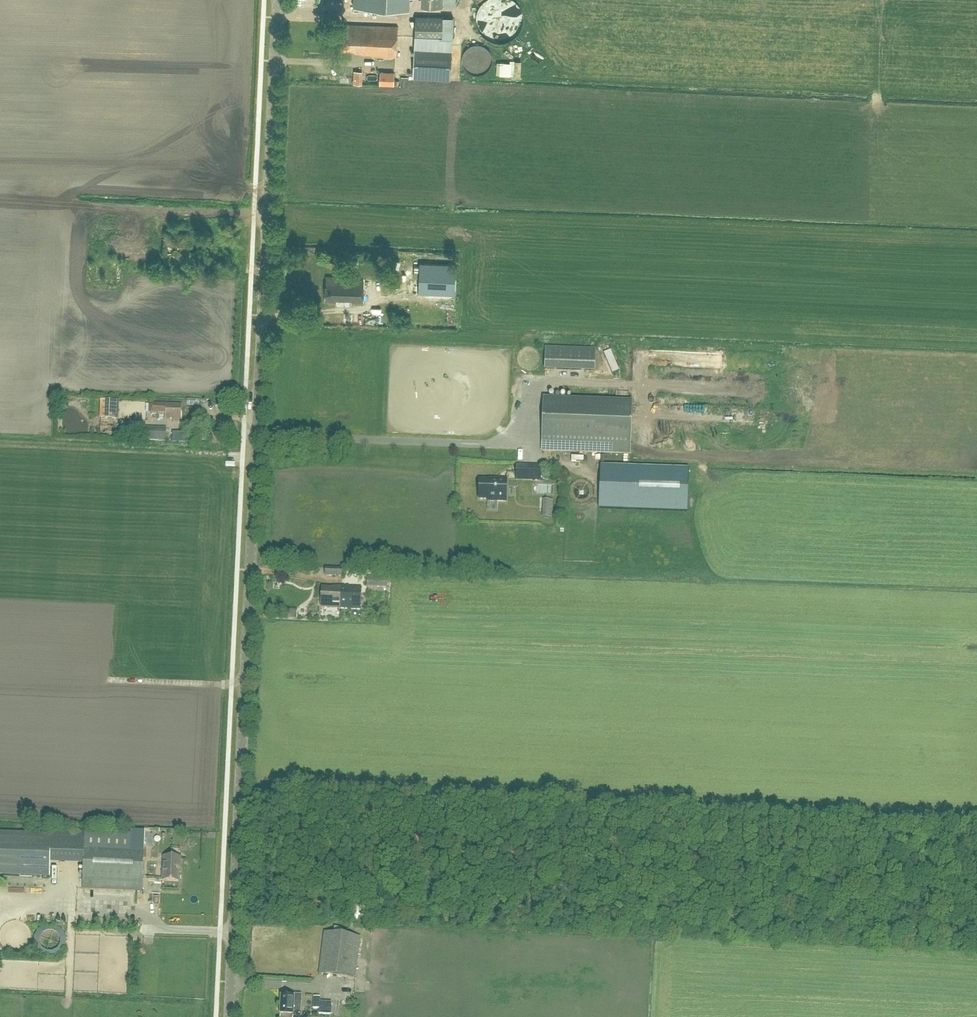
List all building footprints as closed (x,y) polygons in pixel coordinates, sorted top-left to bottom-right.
[(354,6),(354,10),(359,10),(359,9),(365,9),(365,7),(404,8),(405,0),(358,0),(358,6),(354,6)] [(416,15),(414,37),(442,38),(442,15),(416,15)] [(373,54),(396,55),(397,25),(344,23),(343,48),(354,49),(354,51),(361,51),(361,53),(373,53),(373,54)] [(451,49),(414,46),(412,76),(450,79),(451,49)] [(515,58),(500,58),(500,74),(515,74),(515,58)] [(363,78),(363,67),(354,67),(354,78),(363,78)] [(393,84),(394,71),(380,71),(379,84),(393,84)] [(454,294),(455,263),(419,262),(418,290),(440,291),(440,293),(454,294)] [(364,278),(335,277),(335,276),(327,276),(327,299),(364,299),(364,278)] [(352,323),(353,312),(342,311),(342,322),(352,323)] [(544,366),(594,367),(594,348),(544,347),(544,366)] [(637,350),(640,360),(646,358),(643,348),(637,350)] [(630,454),(632,404),(543,401),(542,451),(630,454)] [(117,420),(118,402),(110,402),(109,420),(117,420)] [(150,404),(150,413),(166,414),(166,420),(181,420),(182,405),(150,404)] [(680,404),(678,413),(685,414),(687,405),(680,404)] [(189,436),(198,436),(198,428),(190,428),(189,436)] [(145,429),(145,442),(166,443),(166,429),(145,429)] [(172,435),(172,443),(188,443),(188,435),(172,435)] [(541,482),(541,476),(545,477),(546,473),(541,472),(541,467),(516,466),(516,473),(526,474),(526,478),(532,478),(532,481),(541,482)] [(687,512),(688,470),(600,467),(599,509),(687,512)] [(487,500),(487,502),(506,502),(507,481),(488,480),(488,481),(479,481),(479,500),(487,500)] [(389,585),(389,576),(373,575),(372,584),(389,585)] [(360,610),(361,588),(338,587),(338,589),(323,588),(321,608),(360,610)] [(297,612),(297,611),(285,610),(284,618),(297,619),(297,612)] [(131,835),(85,833),(82,890),(142,892),(144,849),(130,848),(131,835)] [(50,878),(52,836),(0,834),(0,877),(50,878)] [(180,867),(181,858),(164,857),(163,881),(179,881),(179,867),(180,867)] [(319,974),(355,979),(360,938),(325,933),(319,974)] [(294,998),(281,997),(280,1015),(293,1016),(293,1015),(300,1015),(301,996),(294,995),(294,998)] [(323,997),(315,997),(314,1008),(323,1009),(323,997)]
